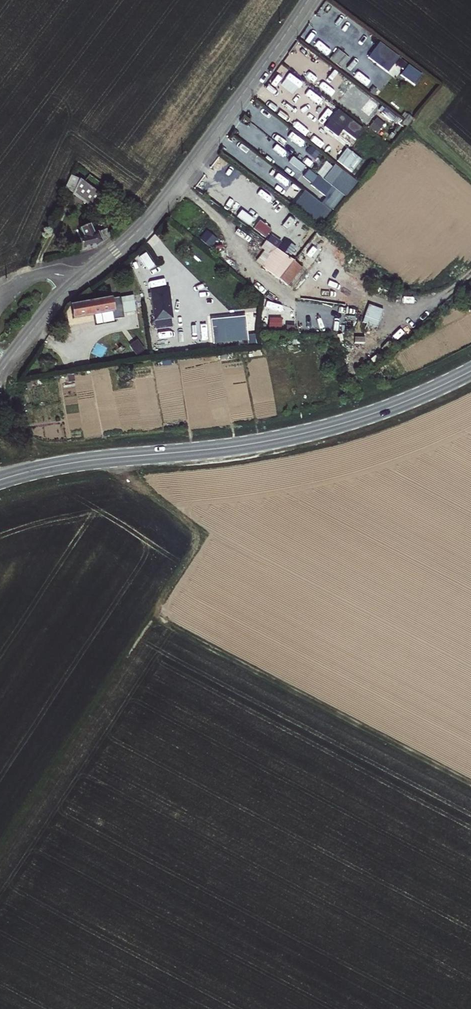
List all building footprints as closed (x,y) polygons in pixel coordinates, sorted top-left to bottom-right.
[(399,58),(379,43),(367,57),(388,73),(399,58)] [(379,106),(368,98),(360,109),(370,117),(379,106)] [(297,138),(289,150),(303,158),(311,146),(297,138)] [(361,160),(347,149),(336,161),(352,173),(361,160)] [(342,196),(355,182),(335,166),(323,180),(342,196)] [(317,224),(342,196),(323,180),(308,168),(301,177),(325,197),(320,203),(304,191),(292,205),(317,224)] [(84,181),(77,191),(96,203),(102,194),(84,181)] [(75,228),(81,246),(95,241),(109,237),(102,217),(96,219),(99,228),(91,231),(88,224),(75,228)] [(258,261),(281,280),(292,289),(304,273),(266,243),(264,246),(261,249),(265,252),(258,261)] [(137,256),(144,269),(153,264),(146,251),(137,256)] [(158,291),(148,292),(152,321),(154,321),(170,319),(172,318),(168,290),(158,291)] [(133,296),(118,299),(122,318),(137,316),(133,296)] [(122,318),(118,299),(118,298),(92,302),(71,306),(73,319),(112,312),(114,320),(122,318)] [(369,304),(362,322),(376,327),(383,310),(369,304)] [(244,317),(210,321),(212,344),(247,341),(244,317)] [(170,319),(154,321),(155,329),(171,327),(170,319)] [(159,336),(174,333),(173,328),(158,331),(159,336)] [(176,337),(178,352),(191,351),(189,335),(176,337)]
